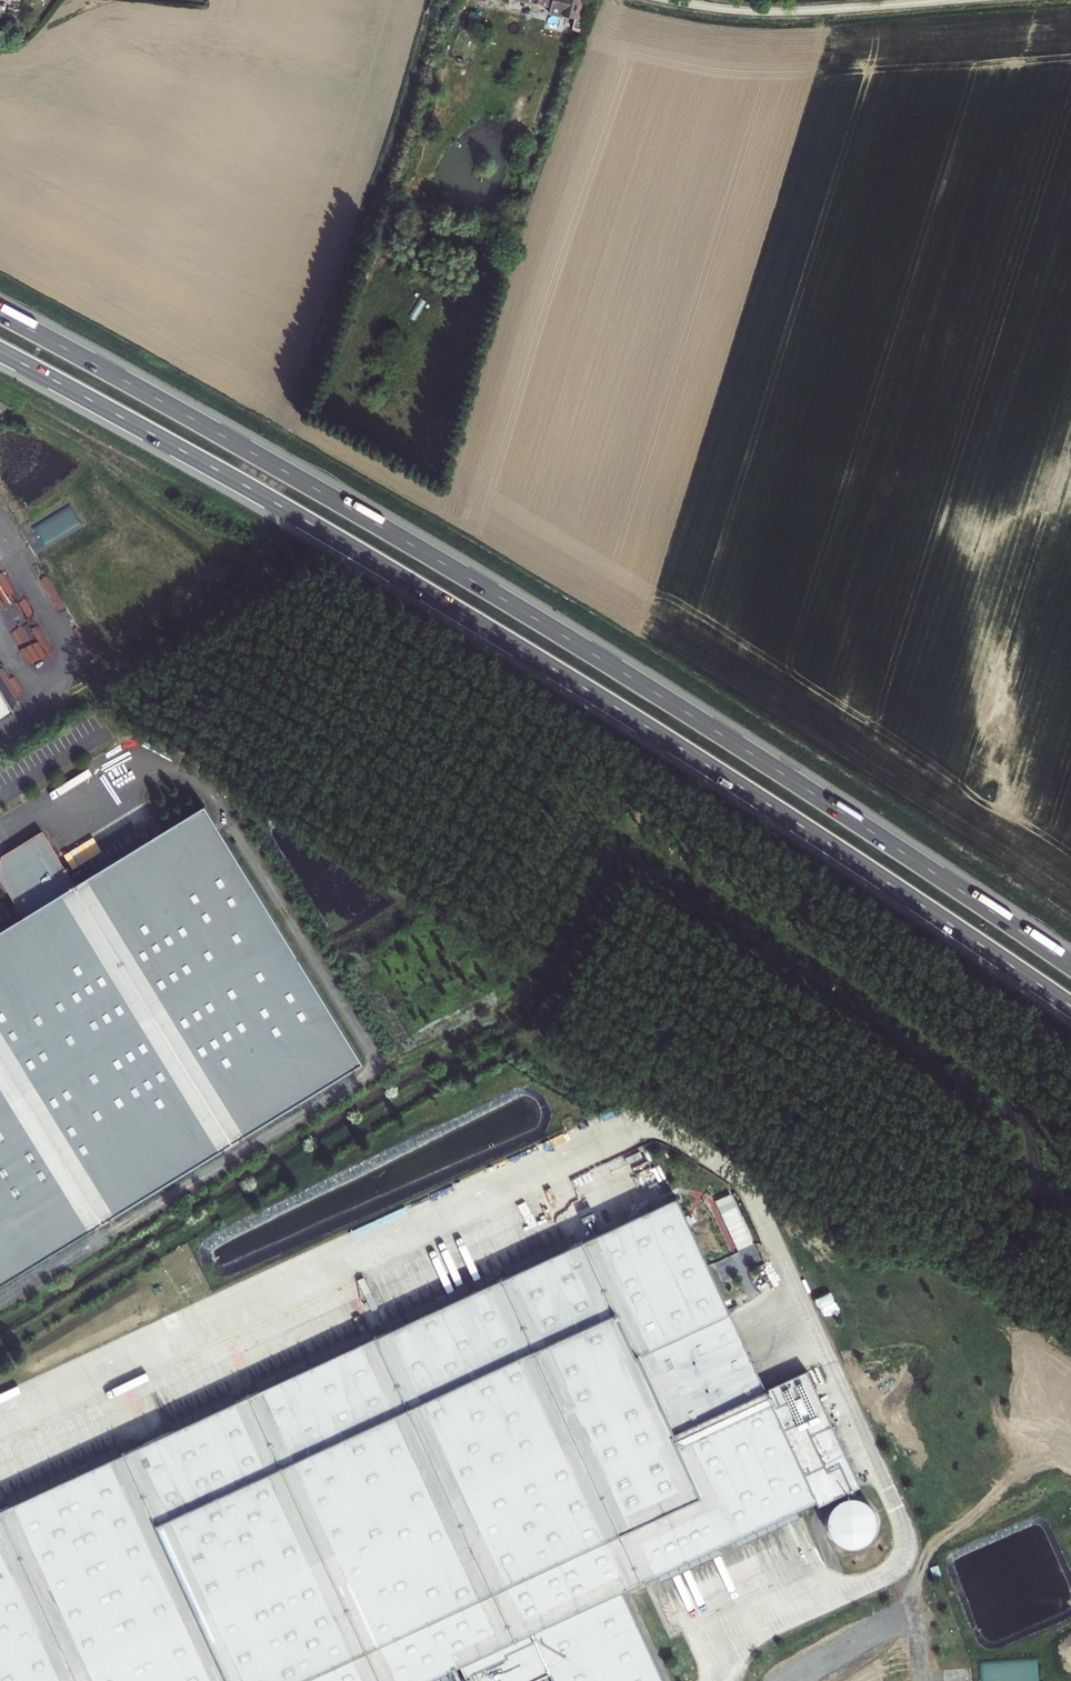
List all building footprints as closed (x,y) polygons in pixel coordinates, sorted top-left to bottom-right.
[(551,8),(549,14),(575,20),(575,19),(583,21),(587,2),(579,0),(517,0),(551,8)] [(581,31),(565,27),(564,34),(579,38),(581,31)] [(11,699),(0,681),(0,705),(11,699)] [(362,1070),(208,818),(163,846),(139,808),(60,856),(47,835),(5,861),(0,877),(0,878),(5,887),(0,890),(0,1292),(362,1070)] [(625,1163),(556,1190),(571,1228),(639,1201),(625,1163)] [(0,1518),(0,1680),(549,1680),(556,1678),(558,1680),(663,1680),(624,1595),(822,1505),(686,1206),(0,1518)] [(881,1503),(840,1493),(829,1536),(870,1546),(881,1503)]
